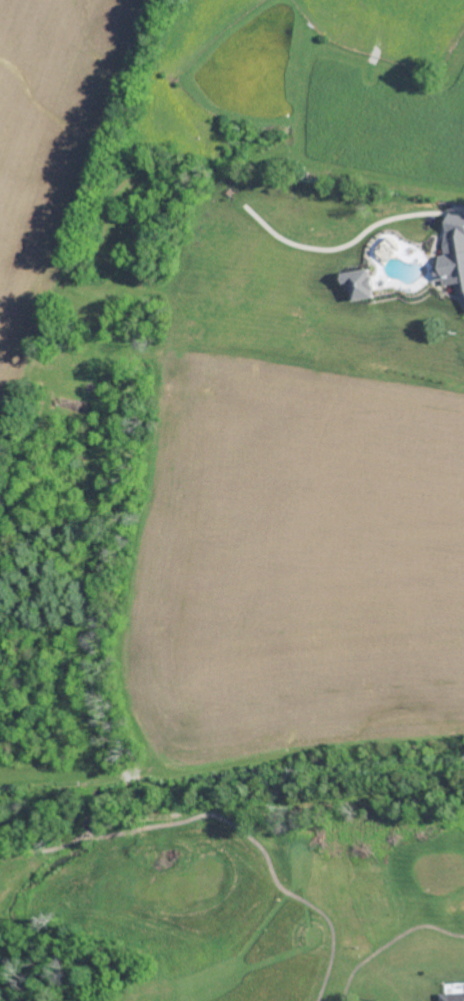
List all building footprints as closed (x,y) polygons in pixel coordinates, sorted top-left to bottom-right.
[(443,225),(446,255),(435,256),(438,284),(459,282),(462,309),(463,309),(463,222),(443,225)] [(351,284),(352,300),(374,298),(372,269),(341,271),(342,284),(351,284)] [(439,993),(440,1000),(463,1000),(463,992),(439,993)]
